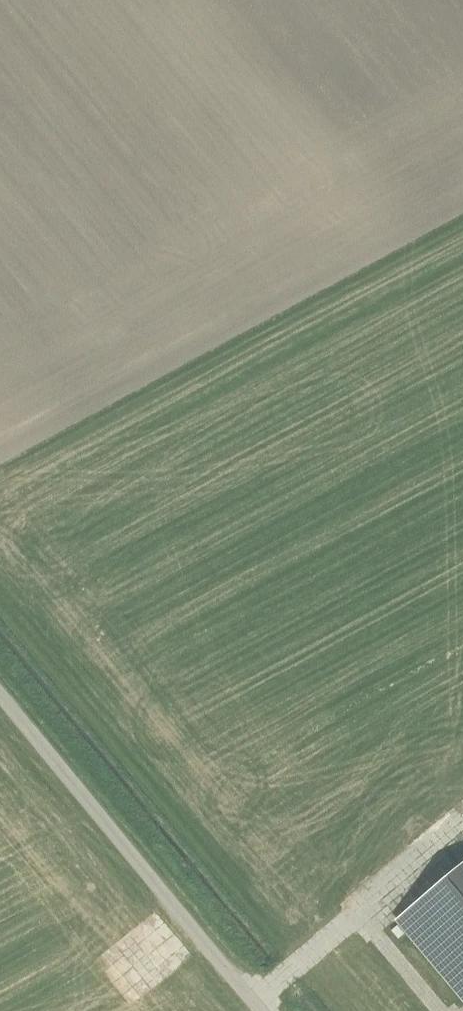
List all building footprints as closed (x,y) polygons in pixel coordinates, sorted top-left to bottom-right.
[(398,919),(462,996),(462,864),(398,919)]
